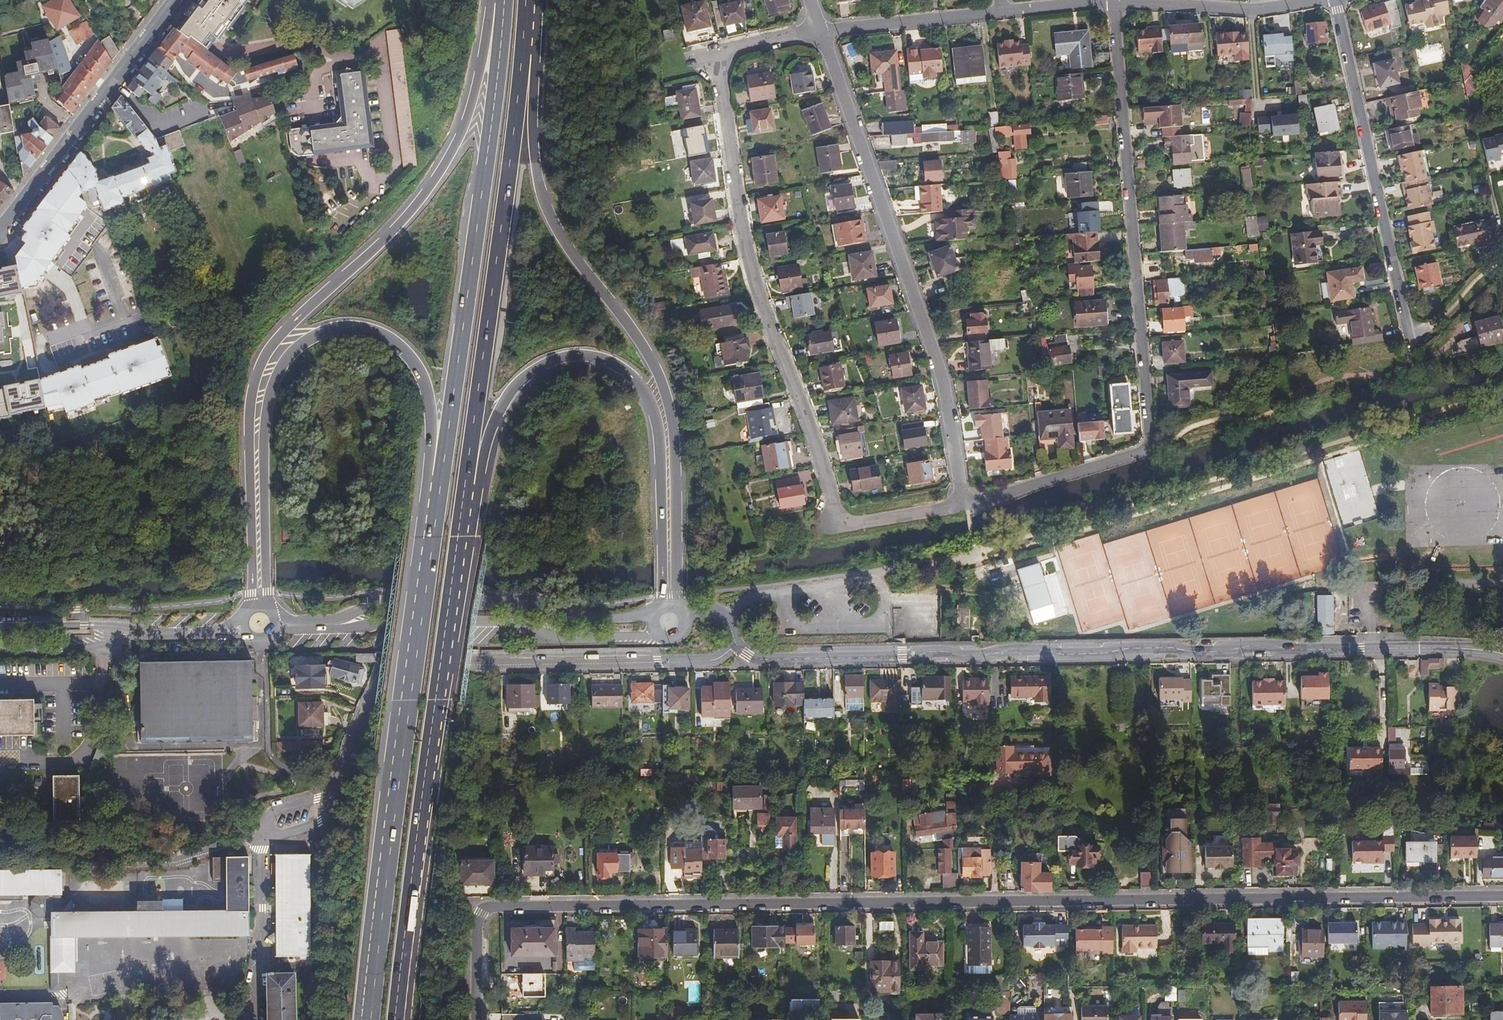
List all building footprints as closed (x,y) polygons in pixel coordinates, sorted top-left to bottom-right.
[(68,0),(58,0),(45,7),(57,30),(78,19),(68,0)] [(193,6),(195,8),(203,14),(195,25),(205,33),(208,30),(218,38),(242,6),(240,4),(244,0),(198,0),(193,6)] [(354,13),(374,0),(336,0),(354,13)] [(768,16),(788,10),(785,0),(782,1),(782,0),(761,0),(768,16)] [(1391,0),(1386,0),(1362,8),(1367,22),(1355,26),(1359,37),(1371,32),(1373,34),(1387,29),(1383,17),(1394,13),(1391,0)] [(1433,18),(1446,16),(1443,0),(1428,0),(1418,2),(1419,5),(1413,6),(1402,8),(1406,27),(1422,24),(1423,31),(1435,28),(1433,18)] [(1475,24),(1481,28),(1491,27),(1494,24),(1497,26),(1502,17),(1502,0),(1486,0),(1484,4),(1481,2),(1476,10),(1477,11),(1481,13),(1475,24)] [(188,39),(204,51),(210,44),(214,43),(218,38),(208,30),(205,33),(195,25),(203,14),(195,8),(193,6),(190,4),(182,15),(184,17),(181,21),(174,31),(187,40),(188,39)] [(709,5),(715,30),(742,24),(737,5),(717,9),(716,4),(709,5)] [(701,7),(679,11),(684,35),(706,31),(701,7)] [(788,10),(768,16),(769,19),(790,13),(788,10)] [(1471,21),(1475,24),(1481,13),(1477,11),(1471,21)] [(1397,26),(1394,13),(1383,17),(1387,29),(1397,26)] [(89,38),(96,34),(88,21),(81,25),(89,38)] [(1166,30),(1168,46),(1183,45),(1198,44),(1197,27),(1188,28),(1188,24),(1174,26),(1174,30),(1166,30)] [(81,43),(89,38),(81,25),(71,31),(75,41),(79,39),(81,43)] [(1304,46),(1322,45),(1321,26),(1302,27),(1303,40),(1301,40),(1301,44),(1304,44),(1304,46)] [(177,54),(187,40),(174,31),(171,29),(165,37),(147,61),(164,73),(166,69),(177,54)] [(1147,55),(1159,54),(1157,29),(1142,30),(1142,33),(1133,33),(1135,54),(1147,53),(1147,55)] [(670,32),(660,34),(662,44),(672,42),(670,32)] [(996,49),(1022,46),(1021,32),(990,35),(992,49),(996,49)] [(399,170),(412,169),(396,33),(384,34),(399,170)] [(61,77),(68,74),(68,71),(69,71),(72,67),(65,48),(62,41),(68,38),(65,34),(50,42),(59,69),(60,74),(61,77)] [(1279,64),(1291,63),(1288,35),(1280,36),(1280,34),(1260,35),(1262,57),(1272,56),(1279,64)] [(1054,58),(1057,57),(1067,56),(1069,71),(1088,68),(1084,35),(1071,36),(1071,35),(1051,37),(1054,58)] [(1245,62),(1244,37),(1234,37),(1234,35),(1212,36),(1214,58),(1232,57),(1233,63),(1245,62)] [(112,60),(119,51),(110,37),(102,43),(112,60)] [(292,55),(234,73),(204,51),(188,39),(187,40),(177,54),(189,62),(188,63),(194,68),(195,66),(201,70),(200,71),(206,76),(207,74),(218,82),(219,80),(226,85),(227,84),(233,88),(247,83),(246,82),(275,73),(276,75),(284,73),(283,70),(296,66),(292,55)] [(10,100),(37,96),(35,82),(43,81),(41,72),(59,69),(50,42),(50,40),(32,43),(34,51),(25,53),(27,62),(18,64),(19,74),(9,76),(6,78),(10,100)] [(99,78),(112,60),(102,43),(100,41),(64,88),(65,91),(80,102),(99,78)] [(1199,52),(1198,44),(1183,45),(1184,53),(1199,52)] [(915,52),(901,53),(905,77),(918,76),(918,78),(921,80),(928,79),(931,77),(931,74),(938,73),(936,51),(929,52),(921,46),(915,52)] [(1025,46),(1022,46),(996,49),(998,70),(1027,67),(1025,46)] [(979,79),(975,50),(951,53),(954,82),(951,82),(952,88),(981,84),(981,79),(979,79)] [(892,54),(868,56),(870,74),(881,73),(885,113),(903,111),(901,91),(895,92),(892,54)] [(1067,56),(1057,57),(1059,72),(1069,71),(1067,56)] [(139,72),(125,90),(137,99),(143,91),(149,96),(146,101),(153,106),(160,97),(153,93),(163,79),(166,75),(164,73),(147,61),(139,72)] [(1394,86),(1389,63),(1371,67),(1376,90),(1394,86)] [(1459,86),(1468,73),(1454,63),(1459,86)] [(332,125),(284,131),(287,153),(294,158),(370,148),(360,73),(350,74),(345,70),(341,75),(331,76),(336,118),(332,125)] [(811,73),(789,77),(792,96),(814,93),(811,73)] [(767,74),(744,78),(749,106),(772,102),(767,74)] [(170,78),(166,75),(163,79),(172,85),(175,81),(170,78)] [(918,76),(905,77),(905,86),(919,84),(921,80),(918,78),(918,76)] [(1078,76),(1052,79),(1055,104),(1080,101),(1078,76)] [(1473,94),(1480,85),(1468,77),(1462,85),(1464,87),(1461,90),(1470,97),(1472,93),(1473,94)] [(1249,101),(1248,118),(1253,118),(1254,112),(1260,111),(1260,96),(1277,94),(1276,79),(1247,81),(1249,101)] [(59,100),(65,91),(64,88),(63,83),(60,84),(54,91),(57,93),(54,97),(59,100)] [(677,112),(679,124),(698,120),(695,103),(693,93),(697,86),(680,89),(681,94),(673,95),(674,98),(661,100),(663,114),(677,112)] [(73,113),(80,102),(65,91),(59,100),(58,101),(73,113)] [(1412,95),(1381,101),(1383,109),(1386,108),(1388,117),(1392,117),(1394,123),(1415,119),(1414,111),(1417,111),(1414,94),(1412,95)] [(1187,104),(1186,96),(1174,97),(1175,105),(1187,104)] [(164,187),(162,181),(171,177),(178,174),(171,155),(187,149),(181,133),(158,142),(152,134),(124,98),(114,110),(148,154),(151,155),(153,160),(148,162),(150,166),(143,169),(143,170),(116,180),(116,179),(101,184),(95,174),(96,173),(81,152),(64,175),(73,187),(78,184),(83,195),(88,192),(95,211),(103,208),(106,214),(127,206),(125,202),(149,192),(150,193),(164,187)] [(218,111),(214,113),(228,148),(242,138),(271,116),(267,101),(238,103),(230,104),(230,107),(230,111),(218,111)] [(1237,131),(1247,130),(1248,118),(1249,101),(1226,103),(1226,108),(1240,107),(1240,115),(1236,116),(1237,131)] [(818,104),(800,111),(809,137),(827,130),(818,104)] [(1154,121),(1157,124),(1157,129),(1160,129),(1160,139),(1162,138),(1178,137),(1177,128),(1180,127),(1178,106),(1141,109),(1142,119),(1148,125),(1154,121)] [(5,108),(0,108),(0,136),(1,136),(9,135),(6,116),(5,108)] [(1314,136),(1335,132),(1330,108),(1309,112),(1314,136)] [(768,111),(750,115),(752,123),(747,124),(750,135),(773,130),(768,111)] [(1213,112),(1206,112),(1207,122),(1214,122),(1213,112)] [(987,114),(988,130),(990,130),(995,129),(994,114),(987,114)] [(1271,138),(1297,136),(1296,116),(1255,120),(1256,135),(1270,133),(1271,138)] [(1104,118),(1090,119),(1090,126),(1104,125),(1104,118)] [(50,138),(57,129),(42,119),(35,126),(50,138)] [(38,154),(50,138),(35,126),(30,120),(22,127),(29,136),(11,139),(14,155),(16,156),(20,179),(38,154)] [(877,138),(883,138),(885,138),(910,136),(910,130),(909,125),(877,127),(877,138)] [(952,133),(952,128),(944,129),(944,126),(917,127),(917,129),(910,130),(910,136),(918,135),(952,133)] [(1024,136),(1024,128),(1009,129),(1009,128),(995,129),(990,130),(992,140),(1010,138),(1011,153),(1021,152),(1020,136),(1024,136)] [(1408,128),(1383,133),(1387,152),(1412,148),(1408,128)] [(703,129),(683,132),(686,149),(705,145),(703,129)] [(988,130),(984,131),(989,155),(993,154),(995,154),(992,140),(990,130),(988,130)] [(970,132),(952,133),(918,135),(910,136),(885,138),(885,148),(905,146),(905,140),(910,140),(911,146),(957,144),(957,145),(971,144),(970,132)] [(1169,150),(1171,164),(1201,161),(1199,135),(1178,137),(1162,138),(1163,150),(1169,150)] [(1497,161),(1497,158),(1502,157),(1502,136),(1491,139),(1491,140),(1478,144),(1483,164),(1497,161)] [(877,138),(870,139),(871,152),(884,151),(883,138),(877,138)] [(667,156),(665,143),(651,144),(653,158),(667,156)] [(833,146),(813,150),(818,175),(838,171),(833,146)] [(943,149),(944,159),(952,158),(951,148),(943,149)] [(230,154),(236,171),(243,168),(237,152),(230,154)] [(1418,153),(1396,157),(1398,166),(1400,167),(1404,184),(1423,180),(1418,153)] [(995,154),(993,154),(999,182),(1012,180),(1007,161),(1003,161),(1001,154),(995,154)] [(1336,177),(1334,154),(1312,156),(1314,179),(1336,177)] [(770,158),(749,161),(752,187),(774,184),(770,158)] [(1259,168),(1259,160),(1249,161),(1249,168),(1259,168)] [(709,162),(689,165),(692,187),(712,184),(709,162)] [(892,164),(873,165),(876,172),(892,171),(892,164)] [(936,164),(919,165),(921,183),(937,182),(936,164)] [(1047,173),(1048,177),(1061,176),(1082,174),(1081,166),(1068,168),(1069,171),(1047,173)] [(1248,190),(1245,171),(1238,172),(1241,192),(1248,190)] [(1172,189),(1187,188),(1185,172),(1170,173),(1172,189)] [(1089,183),(1088,174),(1082,174),(1061,176),(1063,199),(1087,197),(1085,184),(1089,183)] [(22,241),(27,245),(52,263),(88,210),(88,209),(78,200),(83,195),(78,184),(73,187),(64,175),(22,231),(27,234),(22,241)] [(164,187),(174,183),(171,177),(162,181),(164,187)] [(1406,199),(1408,211),(1432,206),(1426,179),(1423,180),(1404,184),(1402,184),(1404,191),(1407,192),(1408,197),(1406,199)] [(1338,200),(1336,184),(1303,187),(1304,203),(1308,202),(1310,219),(1337,217),(1336,205),(1334,205),(1333,201),(1335,200),(1338,200)] [(847,186),(830,189),(833,211),(850,208),(847,186)] [(934,187),(915,188),(917,216),(936,214),(934,187)] [(1485,196),(1483,187),(1470,190),(1472,198),(1485,196)] [(1,209),(9,198),(0,191),(0,210),(1,209)] [(1179,209),(1178,198),(1155,200),(1156,212),(1158,211),(1159,218),(1154,219),(1155,228),(1156,228),(1187,226),(1187,221),(1183,221),(1182,208),(1179,209)] [(777,199),(756,203),(759,224),(780,221),(777,199)] [(707,202),(688,206),(692,226),(711,223),(707,202)] [(932,222),(934,245),(962,242),(961,230),(971,228),(970,220),(969,218),(968,212),(943,214),(944,221),(932,222)] [(1090,233),(1096,232),(1095,213),(1073,215),(1074,234),(1090,233)] [(1410,244),(1407,245),(1406,245),(1408,256),(1431,251),(1428,236),(1432,235),(1429,224),(1427,224),(1425,214),(1404,218),(1406,228),(1404,229),(1406,239),(1409,238),(1410,244)] [(1264,233),(1262,218),(1253,219),(1255,234),(1264,233)] [(1255,239),(1255,234),(1253,219),(1242,220),(1245,240),(1255,239)] [(859,222),(832,227),(836,249),(863,244),(859,222)] [(1482,244),(1494,241),(1490,222),(1480,225),(1480,223),(1448,230),(1452,248),(1469,244),(1470,249),(1483,246),(1482,244)] [(1190,232),(1190,225),(1187,226),(1156,228),(1156,237),(1159,237),(1160,255),(1181,253),(1179,232),(1190,232)] [(1090,244),(1090,233),(1074,234),(1061,235),(1061,241),(1069,241),(1069,245),(1068,245),(1070,264),(1076,263),(1095,262),(1094,250),(1090,251),(1089,244),(1090,244)] [(1291,265),(1311,263),(1309,248),(1318,247),(1317,234),(1288,238),(1291,265)] [(710,235),(683,239),(685,257),(713,252),(710,235)] [(781,235),(763,239),(767,260),(785,256),(781,235)] [(52,263),(27,245),(16,259),(42,277),(52,263)] [(925,255),(933,278),(953,271),(945,248),(925,255)] [(1218,249),(1207,250),(1207,252),(1181,254),(1182,261),(1191,260),(1191,265),(1210,264),(1209,256),(1218,255),(1218,249)] [(869,254),(847,257),(851,281),(873,278),(869,254)] [(34,289),(42,277),(16,259),(18,268),(22,290),(23,290),(34,289)] [(1076,268),(1076,263),(1070,264),(1063,264),(1065,283),(1071,283),(1071,291),(1073,291),(1074,297),(1088,296),(1088,290),(1087,267),(1076,268)] [(1416,291),(1419,290),(1432,287),(1437,286),(1432,264),(1411,269),(1416,291)] [(724,295),(719,265),(697,269),(699,278),(702,299),(724,295)] [(14,298),(25,296),(23,290),(22,290),(18,268),(9,270),(14,298)] [(796,268),(776,271),(780,294),(800,291),(796,268)] [(699,278),(697,269),(688,271),(689,279),(699,278)] [(14,298),(9,270),(4,270),(3,272),(0,273),(0,300),(14,298)] [(1328,302),(1348,300),(1346,285),(1357,284),(1356,273),(1324,277),(1328,302)] [(1265,301),(1262,275),(1254,276),(1258,302),(1265,301)] [(1171,300),(1171,308),(1195,306),(1194,300),(1179,301),(1179,298),(1181,298),(1181,296),(1182,296),(1181,280),(1160,281),(1160,283),(1150,284),(1151,307),(1166,306),(1165,300),(1171,300)] [(887,288),(864,292),(868,310),(890,306),(887,288)] [(1026,302),(1025,292),(1018,293),(1019,303),(1026,302)] [(812,312),(809,294),(788,298),(789,306),(793,305),(794,309),(795,315),(812,312)] [(1269,328),(1265,301),(1258,302),(1255,302),(1256,310),(1262,309),(1263,316),(1262,316),(1263,329),(1269,328)] [(1075,330),(1104,327),(1102,304),(1073,306),(1075,330)] [(732,306),(698,312),(701,330),(735,324),(732,306)] [(1160,332),(1181,331),(1179,310),(1158,312),(1160,332)] [(1348,346),(1374,343),(1373,335),(1370,335),(1367,310),(1332,315),(1333,326),(1346,324),(1348,346)] [(0,315),(0,354),(4,354),(4,356),(12,355),(10,340),(14,340),(12,328),(5,329),(4,315),(0,315)] [(963,345),(982,343),(980,316),(969,317),(969,324),(962,325),(963,345)] [(1282,318),(1270,320),(1273,335),(1284,334),(1282,318)] [(893,321),(872,325),(876,347),(897,343),(893,321)] [(1472,327),(1475,340),(1458,344),(1452,348),(1455,360),(1479,354),(1478,351),(1502,345),(1496,321),(1472,327)] [(827,334),(804,338),(808,356),(830,352),(827,334)] [(741,344),(740,338),(718,342),(719,348),(714,348),(715,357),(721,356),(722,361),(723,370),(745,366),(743,353),(747,353),(745,343),(741,344)] [(1063,346),(1063,338),(1050,339),(1050,347),(1063,346)] [(1067,368),(1065,346),(1063,346),(1050,347),(1044,348),(1044,340),(1036,341),(1042,370),(1067,368)] [(42,408),(60,405),(63,415),(92,405),(91,401),(118,392),(119,396),(165,380),(162,372),(166,370),(159,348),(155,349),(152,341),(105,357),(107,361),(80,370),(79,366),(35,381),(42,408)] [(999,350),(998,342),(982,343),(963,345),(964,357),(964,360),(962,360),(963,373),(983,371),(982,354),(996,353),(999,350)] [(1160,367),(1179,366),(1178,346),(1158,348),(1160,367)] [(1267,362),(1274,361),(1273,350),(1266,351),(1265,351),(1267,362)] [(904,356),(887,359),(891,380),(908,376),(904,356)] [(723,370),(722,361),(711,362),(713,374),(724,372),(723,370)] [(838,366),(818,370),(822,393),(842,390),(838,366)] [(27,382),(35,381),(33,368),(23,370),(27,382)] [(1103,378),(1102,369),(1094,369),(1095,378),(1103,378)] [(1165,410),(1210,406),(1207,375),(1162,379),(1165,410)] [(754,383),(753,377),(731,381),(735,404),(761,400),(758,382),(754,383)] [(42,408),(35,381),(27,382),(21,383),(21,385),(15,386),(14,385),(0,388),(0,390),(0,418),(6,417),(6,415),(42,408)] [(966,412),(989,410),(988,403),(984,403),(982,384),(964,385),(966,412)] [(1105,387),(1109,437),(1128,435),(1124,386),(1105,387)] [(918,388),(899,392),(904,414),(922,411),(918,388)] [(735,404),(736,411),(740,410),(762,406),(761,400),(735,404)] [(851,401),(826,404),(829,427),(854,423),(851,401)] [(767,412),(766,405),(762,406),(740,410),(741,416),(746,415),(747,425),(744,426),(746,434),(749,434),(750,439),(747,439),(748,444),(760,441),(759,437),(773,435),(769,412),(767,412)] [(1068,450),(1066,413),(1034,415),(1036,441),(1053,440),(1054,451),(1068,450)] [(977,430),(978,442),(981,442),(998,440),(996,417),(976,419),(976,418),(970,418),(971,431),(977,430)] [(1003,440),(1005,440),(1004,417),(996,417),(998,440),(1003,440)] [(1083,439),(1101,438),(1099,419),(1081,421),(1083,439)] [(711,421),(696,424),(697,431),(712,429),(711,421)] [(921,425),(899,428),(902,450),(924,447),(921,425)] [(864,458),(859,430),(834,434),(839,462),(864,458)] [(1004,452),(1003,440),(998,440),(981,442),(982,453),(980,454),(981,473),(1007,471),(1006,451),(1004,452)] [(783,445),(759,448),(762,473),(784,470),(782,454),(784,453),(783,445)] [(927,463),(905,466),(908,486),(929,482),(927,463)] [(874,468),(848,473),(851,493),(878,488),(874,468)] [(794,488),(792,480),(777,483),(781,509),(800,505),(796,487),(794,488)] [(1039,563),(1018,569),(1033,621),(1054,615),(1039,563)] [(1318,636),(1333,636),(1333,596),(1317,596),(1318,636)] [(1427,610),(1434,602),(1429,598),(1422,606),(1427,610)] [(959,607),(959,626),(969,627),(970,608),(959,607)] [(371,660),(371,651),(352,651),(352,660),(371,660)] [(1439,658),(1424,659),(1425,669),(1440,669),(1439,658)] [(355,665),(334,659),(333,661),(328,660),(326,666),(331,667),(329,673),(352,680),(353,678),(358,680),(361,668),(355,666),(355,665)] [(251,661),(141,662),(143,743),(253,742),(253,732),(258,732),(258,698),(253,698),(252,661),(251,661)] [(298,668),(298,688),(329,688),(329,673),(329,668),(298,668)] [(1298,708),(1325,707),(1324,674),(1314,674),(1314,678),(1297,678),(1298,708)] [(1044,675),(1007,676),(1008,697),(1031,696),(1031,701),(1045,701),(1044,675)] [(860,697),(860,676),(842,676),(842,697),(843,697),(860,697)] [(1181,678),(1182,676),(1159,676),(1159,699),(1182,699),(1181,678)] [(1217,704),(1228,704),(1228,676),(1209,676),(1209,678),(1199,678),(1199,702),(1217,702),(1217,704)] [(946,698),(946,678),(919,677),(919,688),(909,687),(909,705),(920,705),(920,698),(946,698)] [(1189,677),(1181,678),(1182,699),(1182,702),(1190,701),(1189,677)] [(984,679),(970,679),(970,682),(959,682),(959,702),(968,702),(968,705),(984,705),(984,679)] [(898,712),(897,680),(867,680),(867,703),(881,702),(881,713),(898,712)] [(1281,705),(1281,680),(1248,681),(1249,705),(1281,705)] [(685,709),(685,688),(667,688),(667,683),(660,683),(660,685),(660,702),(660,711),(667,710),(667,709),(685,709)] [(726,715),(726,683),(710,683),(710,686),(698,686),(697,715),(726,715)] [(799,699),(799,683),(770,684),(770,706),(799,705),(799,699)] [(566,684),(545,684),(545,703),(567,703),(566,684)] [(589,707),(618,707),(618,684),(588,685),(589,707)] [(629,702),(660,702),(660,685),(650,685),(650,684),(629,684),(629,702)] [(1436,685),(1426,685),(1426,710),(1453,710),(1453,687),(1436,687),(1436,685)] [(516,707),(529,707),(532,707),(532,686),(505,686),(505,708),(506,708),(506,711),(516,711),(516,707)] [(758,688),(733,689),(733,709),(759,709),(758,688)] [(860,711),(860,697),(843,697),(843,711),(860,711)] [(799,705),(800,717),(830,716),(830,698),(799,699),(799,705)] [(36,736),(36,723),(35,704),(35,699),(0,699),(0,736),(36,736)] [(44,703),(35,704),(36,723),(43,723),(44,703)] [(320,703),(298,704),(298,726),(321,726),(320,703)] [(275,752),(319,751),(319,743),(275,743),(275,752)] [(1008,746),(992,746),(992,774),(1008,773),(1008,769),(1029,769),(1029,777),(1045,777),(1045,748),(1008,748),(1008,746)] [(1346,749),(1378,749),(1378,747),(1344,747),(1344,761),(1346,761),(1346,749)] [(1385,774),(1389,774),(1407,773),(1407,766),(1401,766),(1401,748),(1385,748),(1385,774)] [(1378,770),(1378,749),(1346,749),(1346,761),(1346,770),(1378,770)] [(80,776),(53,776),(53,823),(81,823),(80,776)] [(727,790),(727,787),(727,779),(712,780),(712,790),(727,790)] [(862,780),(843,780),(843,792),(862,792),(862,780)] [(813,796),(817,789),(808,783),(803,791),(813,796)] [(727,790),(727,808),(744,808),(756,808),(756,787),(727,787),(727,790)] [(754,827),(767,827),(767,806),(766,805),(766,796),(761,796),(762,803),(759,815),(753,815),(754,827)] [(954,838),(954,801),(942,801),(942,810),(914,815),(916,826),(910,827),(912,836),(930,833),(932,842),(943,840),(954,838)] [(1274,805),(1265,805),(1265,824),(1272,824),(1271,816),(1274,816),(1274,805)] [(829,808),(807,808),(807,832),(819,832),(829,832),(829,808)] [(836,811),(836,834),(845,834),(845,829),(854,829),(861,829),(861,811),(836,811)] [(1181,836),(1180,816),(1162,817),(1163,834),(1165,831),(1174,831),(1181,836)] [(791,817),(771,817),(771,847),(779,847),(779,850),(786,850),(792,850),(791,817)] [(1353,842),(1353,862),(1360,862),(1367,862),(1367,863),(1373,863),(1379,863),(1379,851),(1384,851),(1390,851),(1390,824),(1379,824),(1379,842),(1353,842)] [(698,845),(698,866),(706,866),(707,860),(715,860),(721,860),(721,842),(704,826),(698,826),(698,842),(698,845)] [(1189,871),(1189,842),(1181,836),(1174,831),(1165,831),(1163,834),(1160,838),(1160,872),(1189,871)] [(1074,836),(1054,837),(1054,851),(1066,851),(1067,864),(1073,864),(1073,865),(1084,865),(1092,865),(1092,858),(1095,858),(1095,846),(1074,846),(1074,836)] [(1473,857),(1473,836),(1447,836),(1446,857),(1460,857),(1473,857)] [(630,849),(630,837),(612,837),(612,844),(608,844),(608,855),(613,855),(615,855),(615,849),(630,849)] [(943,840),(944,846),(954,846),(954,838),(943,840)] [(1256,839),(1240,839),(1241,866),(1256,866),(1256,858),(1271,858),(1271,877),(1279,877),(1279,876),(1285,876),(1295,876),(1295,875),(1299,875),(1299,870),(1298,870),(1298,867),(1300,867),(1300,857),(1298,857),(1298,854),(1294,854),(1294,851),(1272,852),(1272,843),(1256,843),(1256,839)] [(689,878),(698,878),(698,866),(698,845),(680,845),(678,842),(670,842),(668,845),(668,871),(681,871),(681,879),(685,880),(689,880),(689,878)] [(1440,843),(1401,843),(1401,863),(1423,863),(1440,863),(1440,843)] [(954,846),(944,846),(934,846),(934,859),(934,869),(954,869),(954,849),(954,846)] [(549,848),(521,848),(521,874),(532,874),(540,874),(540,869),(550,869),(550,863),(555,863),(555,855),(549,855),(549,848)] [(1220,868),(1229,868),(1229,848),(1201,848),(1201,868),(1211,868),(1211,869),(1215,869),(1220,869),(1220,868)] [(977,876),(987,876),(987,850),(960,850),(960,849),(954,849),(954,869),(954,873),(954,875),(970,874),(970,876),(977,876)] [(307,853),(276,853),(276,955),(307,955),(307,954),(307,940),(307,853)] [(891,853),(869,854),(869,876),(881,876),(892,876),(891,853)] [(1019,863),(1019,890),(1032,890),(1047,890),(1047,873),(1036,873),(1036,853),(1023,853),(1023,863),(1019,863)] [(621,872),(627,872),(627,864),(631,864),(631,857),(627,857),(627,855),(624,855),(624,854),(617,854),(617,855),(615,855),(613,855),(613,872),(621,872)] [(245,936),(243,855),(208,855),(207,880),(219,880),(219,911),(157,911),(157,899),(135,899),(135,910),(59,910),(47,910),(47,989),(48,989),(64,989),(64,969),(71,969),(71,936),(245,936)] [(606,872),(613,872),(613,855),(608,855),(596,855),(596,877),(601,877),(606,877),(606,872)] [(1502,857),(1502,860),(1480,860),(1480,875),(1493,875),(1502,875),(1502,857)] [(475,883),(489,883),(489,861),(457,860),(457,882),(475,883)] [(0,870),(0,900),(21,900),(22,894),(35,894),(49,894),(59,894),(60,894),(60,869),(0,870)] [(1149,889),(1150,872),(1136,872),(1136,889),(1149,889)] [(939,888),(954,888),(954,875),(954,873),(939,874),(939,888)] [(49,900),(48,909),(47,909),(47,910),(59,910),(59,894),(49,894),(49,900)] [(48,909),(49,900),(43,895),(35,895),(30,900),(30,908),(36,913),(44,913),(47,909),(48,909)] [(1260,920),(1245,920),(1244,956),(1264,956),(1265,953),(1280,953),(1280,920),(1260,920)] [(1404,948),(1404,920),(1397,920),(1397,923),(1383,923),(1372,923),(1372,951),(1383,951),(1383,948),(1404,948)] [(1437,924),(1437,921),(1427,921),(1427,926),(1410,926),(1410,947),(1427,947),(1427,944),(1457,944),(1457,922),(1447,921),(1447,925),(1437,924)] [(1064,947),(1064,926),(1058,926),(1050,926),(1050,925),(1040,925),(1040,923),(1028,923),(1028,925),(1018,925),(1018,947),(1028,947),(1028,949),(1040,949),(1040,947),(1050,947),(1064,947)] [(1325,923),(1325,943),(1352,943),(1351,923),(1339,923),(1325,923)] [(749,946),(781,946),(781,943),(781,929),(781,928),(775,928),(775,925),(766,925),(754,925),(755,928),(749,928),(749,946)] [(976,926),(968,926),(969,928),(966,928),(966,966),(989,966),(989,953),(988,952),(987,926),(983,926),(983,925),(976,926)] [(1218,925),(1201,926),(1201,943),(1220,943),(1220,953),(1232,953),(1232,925),(1218,925)] [(1486,926),(1486,947),(1502,946),(1502,925),(1498,925),(1486,926)] [(1137,926),(1119,926),(1119,954),(1133,954),(1133,949),(1153,949),(1153,926),(1137,926)] [(781,929),(781,943),(792,943),(792,944),(804,944),(811,944),(811,927),(793,928),(793,929),(781,929)] [(840,927),(833,927),(833,945),(850,945),(850,927),(840,927)] [(1109,955),(1109,928),(1099,928),(1099,931),(1083,931),(1072,931),(1072,952),(1100,952),(1100,955),(1109,955)] [(525,929),(508,929),(509,956),(551,956),(550,929),(525,929)] [(692,929),(671,929),(671,956),(693,956),(692,929)] [(582,958),(592,958),(592,934),(583,934),(572,934),(572,930),(563,930),(563,960),(570,960),(582,960),(582,958)] [(636,956),(664,956),(664,931),(649,931),(636,931),(636,956)] [(725,931),(710,931),(710,956),(735,955),(735,931),(725,931)] [(1310,931),(1300,931),(1300,942),(1296,942),(1296,956),(1320,956),(1320,931),(1310,931)] [(920,934),(909,934),(909,968),(921,968),(921,964),(939,965),(940,944),(931,943),(920,943),(920,934)] [(592,969),(592,958),(582,958),(582,960),(570,960),(570,969),(592,969)] [(895,962),(868,962),(868,993),(896,993),(895,962)] [(268,1019),(294,1019),(293,972),(267,973),(268,1019)] [(1005,999),(1005,978),(993,979),(994,999),(1005,999)] [(1173,999),(1173,986),(1162,986),(1161,999),(1173,999)] [(1238,998),(1238,986),(1233,986),(1229,986),(1229,998),(1238,998)] [(1459,988),(1428,988),(1428,1015),(1459,1015),(1459,988)] [(806,999),(791,999),(791,1019),(806,1019),(806,999)] [(806,999),(806,1019),(821,1019),(821,999),(806,999)] [(994,999),(990,999),(991,1014),(1005,1014),(1005,999),(994,999)] [(60,1012),(56,1005),(50,1005),(50,1002),(0,1003),(0,1019),(62,1019),(60,1012)] [(1362,1002),(1336,1003),(1336,1019),(1363,1019),(1362,1002)] [(1153,1007),(1153,1018),(1167,1018),(1168,1018),(1168,1007),(1165,1007),(1165,1003),(1156,1003),(1153,1007)] [(1403,1003),(1375,1003),(1375,1019),(1403,1019),(1403,1003)] [(1078,1019),(1104,1019),(1104,1006),(1078,1006),(1078,1019)] [(1013,1009),(1012,1015),(1033,1015),(1034,1015),(1034,1007),(1016,1007),(1013,1009)] [(681,1011),(673,1011),(673,1019),(681,1019),(681,1011)] [(1488,1012),(1488,1019),(1502,1019),(1502,1012),(1488,1012)]
